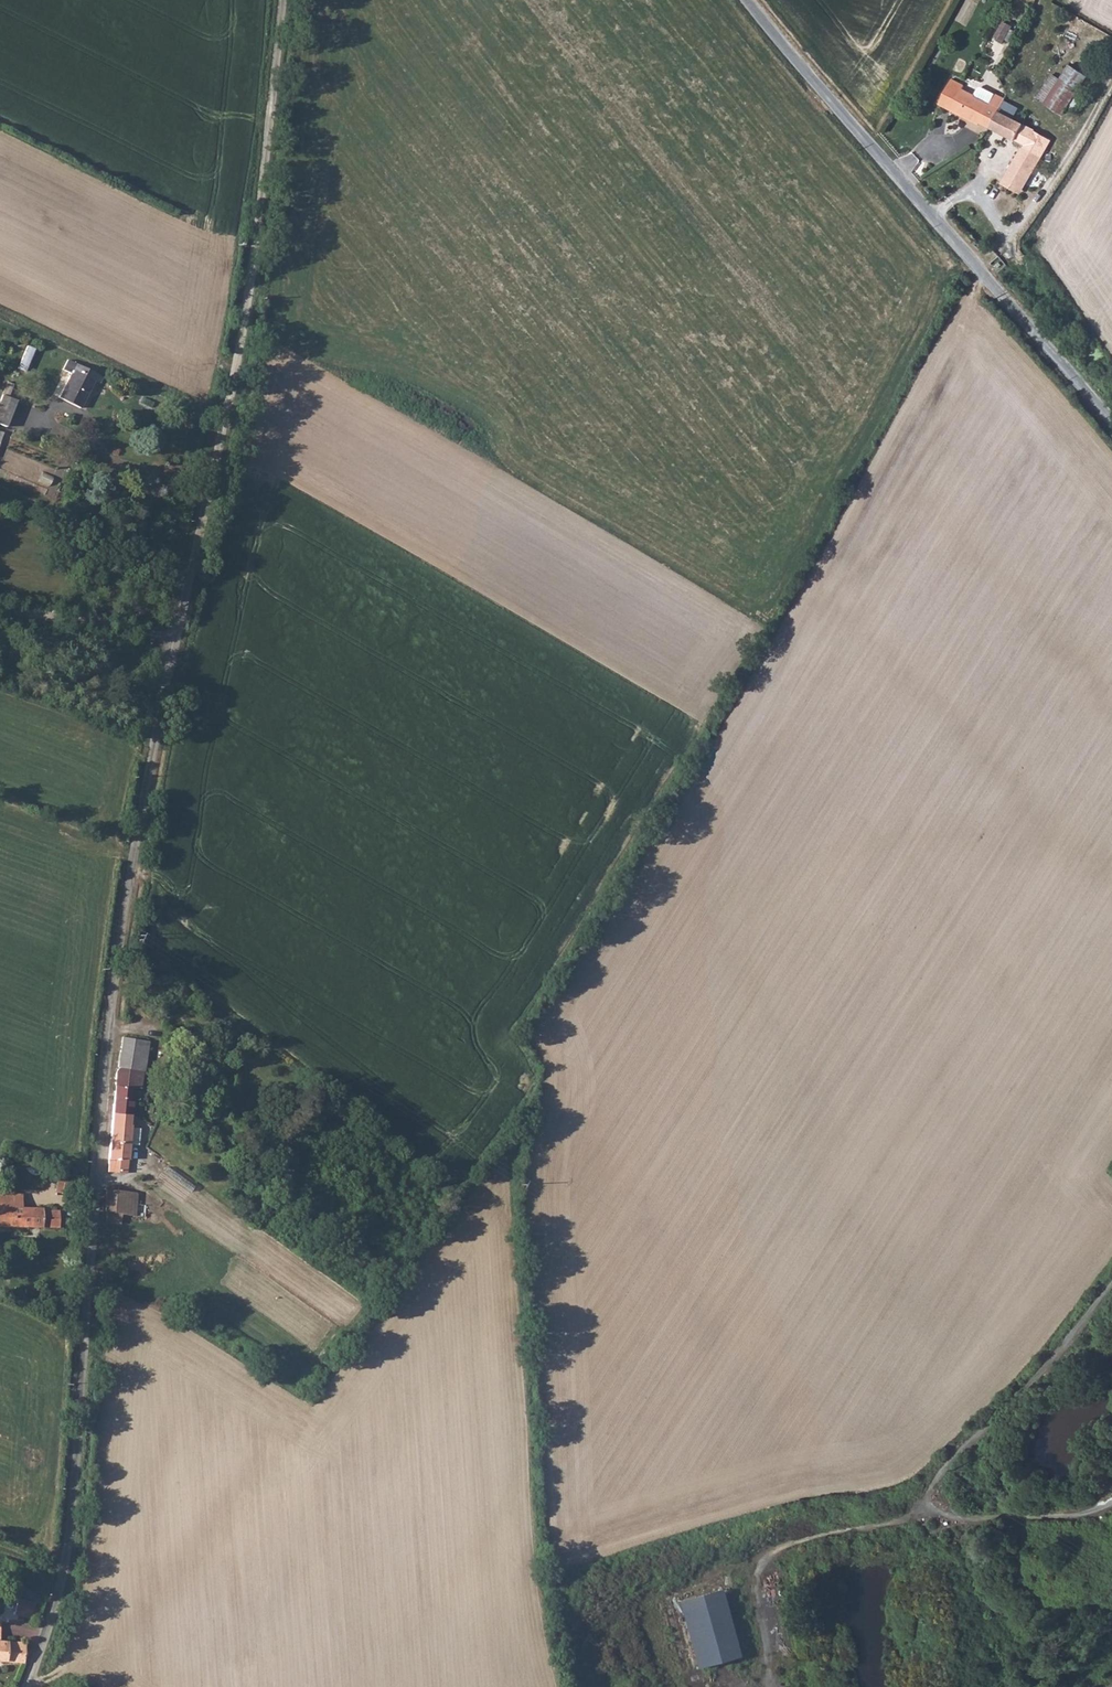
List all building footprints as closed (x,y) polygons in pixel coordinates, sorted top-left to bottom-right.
[(1005,25),(997,40),(1003,44),(1012,29),(1005,25)] [(1066,63),(1058,76),(1051,75),(1037,97),(1064,113),(1086,75),(1066,63)] [(942,106),(982,126),(983,124),(993,129),(996,124),(1001,111),(1005,100),(997,94),(991,105),(976,97),(966,92),(967,87),(955,82),(942,106)] [(980,90),(976,97),(991,105),(996,96),(983,89),(980,90)] [(1022,108),(1005,100),(1001,111),(1015,120),(1022,108)] [(1047,139),(1015,120),(1001,111),(996,124),(1036,146),(1040,141),(1044,143),(1047,139)] [(1042,157),(1024,146),(1008,172),(1023,181),(1026,183),(1042,157)] [(1023,181),(1008,172),(1000,187),(1015,195),(1023,181)] [(16,367),(25,370),(34,348),(26,344),(16,367)] [(75,376),(65,396),(85,406),(96,381),(101,383),(104,377),(70,361),(65,371),(75,376)] [(0,408),(0,422),(10,426),(20,398),(5,393),(0,408)] [(150,1042),(123,1040),(117,1117),(136,1118),(138,1090),(145,1091),(146,1073),(148,1073),(150,1042)] [(170,1097),(158,1089),(151,1098),(162,1107),(170,1097)] [(136,1118),(117,1117),(112,1175),(133,1176),(135,1146),(135,1131),(136,1118)] [(145,1131),(135,1131),(135,1146),(145,1146),(145,1131)] [(7,1190),(6,1207),(23,1207),(24,1190),(7,1190)] [(143,1196),(111,1194),(109,1217),(113,1217),(112,1229),(127,1230),(127,1217),(142,1218),(143,1196)] [(23,1207),(6,1207),(5,1227),(56,1228),(56,1212),(46,1212),(47,1207),(23,1207)] [(19,1588),(12,1613),(31,1618),(38,1594),(19,1588)] [(716,1591),(676,1604),(697,1669),(737,1657),(716,1591)] [(22,1661),(23,1642),(0,1641),(0,1660),(22,1661)]
